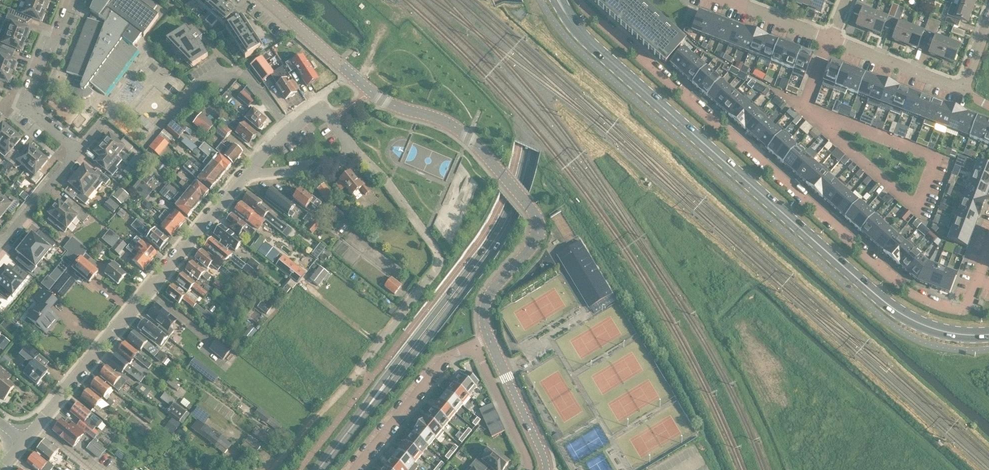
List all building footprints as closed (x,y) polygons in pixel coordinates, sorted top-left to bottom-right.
[(21,1),(27,3),(44,10),(45,7),(47,8),(50,1),(48,0),(21,0),(21,1)] [(90,12),(92,12),(90,19),(87,18),(66,72),(79,77),(77,81),(75,80),(73,84),(73,89),(74,93),(78,97),(83,98),(87,97),(91,94),(93,91),(91,89),(93,86),(104,94),(138,49),(133,46),(141,35),(143,36),(158,16),(152,11),(157,5),(151,0),(95,0),(90,12)] [(210,14),(205,21),(211,26),(217,20),(224,26),(245,58),(263,46),(243,17),(240,19),(229,7),(231,5),(226,0),(194,0),(210,14)] [(665,63),(671,56),(676,50),(681,45),(629,0),(593,0),(665,63)] [(808,6),(807,9),(814,11),(815,9),(821,11),(825,0),(810,0),(809,4),(808,4),(807,6),(808,6)] [(972,13),(976,1),(973,0),(960,0),(957,7),(972,13)] [(10,8),(7,14),(14,17),(19,19),(26,22),(28,16),(40,21),(40,20),(42,21),(45,14),(43,13),(44,10),(27,3),(23,13),(10,8)] [(887,16),(893,19),(898,7),(892,5),(887,16)] [(972,13),(957,7),(951,5),(947,15),(944,22),(957,26),(959,21),(968,24),(972,13)] [(898,7),(893,19),(898,21),(903,9),(898,7)] [(856,25),(868,30),(874,13),(862,9),(856,25)] [(701,34),(708,15),(699,11),(696,20),(691,18),(687,28),(701,34)] [(874,13),(868,30),(880,35),(886,18),(874,13)] [(11,23),(7,32),(24,40),(25,37),(27,38),(30,30),(28,30),(29,29),(17,24),(19,19),(14,17),(7,14),(5,20),(11,23)] [(708,15),(701,34),(710,37),(717,18),(708,15)] [(717,18),(710,37),(719,40),(726,22),(717,18)] [(924,30),(929,32),(934,21),(928,19),(924,30)] [(934,21),(929,32),(935,34),(939,23),(934,21)] [(719,40),(728,44),(735,25),(726,22),(719,40)] [(892,39),(904,44),(910,27),(898,23),(892,39)] [(728,44),(737,47),(744,28),(735,25),(728,44)] [(922,32),(910,27),(904,44),(916,48),(922,32)] [(192,66),(208,56),(198,41),(201,39),(194,32),(190,35),(185,28),(170,38),(180,53),(183,52),(192,66)] [(737,47),(748,52),(756,33),(744,28),(737,47)] [(950,33),(962,37),(964,32),(952,28),(950,33)] [(6,51),(9,46),(20,50),(22,50),(25,43),(23,42),(24,40),(7,32),(1,30),(0,33),(0,48),(6,51)] [(767,37),(756,33),(748,52),(760,56),(767,37)] [(770,60),(778,41),(767,37),(760,56),(770,60)] [(940,57),(945,46),(947,41),(935,37),(929,53),(940,57)] [(789,45),(778,41),(770,60),(782,65),(789,45)] [(947,41),(945,46),(940,57),(953,62),(959,46),(947,41)] [(800,50),(789,45),(782,65),(793,69),(800,50)] [(0,48),(0,67),(12,72),(13,69),(14,70),(17,63),(16,62),(16,61),(4,57),(6,51),(0,48)] [(679,53),(674,59),(670,63),(678,70),(691,55),(683,48),(679,53)] [(674,59),(679,53),(676,50),(671,56),(674,59)] [(801,50),(800,50),(793,69),(794,69),(805,73),(812,54),(801,50)] [(725,54),(722,58),(731,63),(733,58),(725,54)] [(678,70),(685,76),(698,61),(691,55),(678,70)] [(250,65),(262,81),(270,75),(277,85),(286,99),(290,96),(292,96),(294,94),(294,93),(296,92),(294,90),(289,82),(287,79),(289,78),(282,66),(273,72),(262,56),(250,65)] [(307,86),(318,79),(309,65),(303,69),(296,59),(295,60),(294,58),(291,60),(285,63),(291,71),(295,68),(307,86)] [(692,82),(692,83),(706,67),(705,67),(698,61),(685,76),(692,82)] [(734,67),(740,70),(743,65),(737,61),(734,67)] [(842,66),(830,61),(821,85),(833,89),(842,66)] [(749,69),(743,65),(740,70),(746,74),(749,69)] [(833,89),(844,94),(853,70),(842,66),(833,89)] [(0,67),(0,80),(8,83),(8,82),(9,83),(12,75),(11,75),(12,72),(0,67)] [(692,83),(699,89),(713,74),(706,67),(692,83)] [(736,75),(739,70),(733,67),(730,72),(736,75)] [(864,74),(853,70),(844,94),(845,94),(846,89),(857,93),(864,74)] [(742,79),(745,74),(739,71),(736,76),(742,79)] [(699,89),(707,95),(720,80),(713,74),(699,89)] [(866,102),(867,102),(876,79),(875,78),(875,79),(865,75),(865,74),(864,74),(857,93),(858,94),(858,93),(868,97),(866,102)] [(766,75),(763,80),(770,84),(773,79),(766,75)] [(751,79),(746,84),(751,88),(753,86),(756,81),(751,79)] [(867,102),(878,106),(887,83),(876,79),(867,102)] [(292,80),(289,82),(294,90),(297,88),(292,80)] [(707,95),(714,102),(727,86),(720,80),(707,95),(707,96),(707,95)] [(781,80),(778,88),(785,90),(787,85),(788,83),(781,80)] [(878,106),(889,111),(898,87),(887,83),(878,106)] [(785,90),(797,95),(799,89),(787,85),(785,90)] [(248,86),(238,97),(249,106),(256,97),(251,92),(248,86)] [(727,86),(714,102),(721,108),(734,93),(734,92),(727,86)] [(909,92),(898,88),(899,87),(898,87),(889,111),(900,115),(909,92)] [(737,89),(734,92),(734,93),(721,108),(728,114),(742,99),(745,96),(737,89)] [(903,111),(913,115),(920,96),(909,92),(900,115),(901,115),(903,111)] [(828,105),(830,96),(824,95),(822,104),(828,105)] [(778,105),(782,101),(776,96),(772,100),(778,105)] [(920,96),(913,115),(924,119),(922,123),(923,123),(932,100),(920,96)] [(742,99),(728,114),(736,122),(750,106),(749,106),(742,99)] [(836,100),(832,110),(837,112),(841,102),(836,100)] [(923,123),(934,128),(943,104),(937,102),(938,101),(933,100),(933,101),(932,100),(923,123)] [(736,122),(744,129),(761,110),(752,102),(749,106),(750,106),(736,122)] [(841,104),(838,112),(844,114),(847,106),(841,104)] [(936,123),(947,128),(954,109),(943,104),(934,128),(936,123)] [(250,114),(246,119),(259,130),(259,129),(260,130),(262,129),(264,127),(263,125),(266,121),(250,108),(247,111),(250,114)] [(954,109),(947,128),(958,132),(965,113),(954,109)] [(745,129),(752,135),(765,120),(766,120),(769,117),(761,110),(744,129),(745,129)] [(969,136),(977,117),(976,117),(966,113),(965,113),(958,132),(969,136)] [(862,114),(859,121),(865,123),(868,116),(862,114)] [(142,126),(148,131),(153,125),(147,120),(142,115),(137,122),(142,126)] [(191,126),(201,133),(205,136),(214,126),(200,115),(191,126)] [(221,115),(218,119),(227,127),(230,122),(221,115)] [(801,118),(798,115),(792,121),(796,124),(801,118)] [(977,117),(969,136),(980,141),(988,121),(977,117)] [(873,118),(871,125),(882,129),(885,123),(873,118)] [(752,135),(760,142),(773,127),(766,120),(765,120),(752,135)] [(185,131),(187,127),(177,122),(176,122),(173,121),(166,129),(179,139),(184,133),(185,131)] [(256,134),(256,133),(244,123),(240,127),(233,121),(229,126),(236,132),(249,142),(252,139),(254,138),(256,136),(256,134)] [(800,127),(804,130),(809,124),(805,121),(800,127)] [(988,144),(988,122),(988,121),(980,141),(988,144)] [(11,131),(9,129),(10,128),(4,123),(3,124),(0,127),(0,145),(11,131)] [(216,131),(225,139),(231,131),(222,124),(216,131)] [(760,142),(767,148),(767,149),(781,134),(780,133),(773,127),(760,142)] [(784,129),(780,133),(781,134),(767,149),(775,156),(789,140),(792,137),(784,129)] [(895,129),(893,134),(904,138),(906,133),(895,129)] [(163,130),(159,135),(164,140),(167,142),(172,137),(163,130)] [(17,152),(12,148),(20,139),(20,138),(21,137),(15,132),(14,133),(11,131),(0,145),(0,154),(4,157),(4,158),(9,162),(17,152)] [(400,161),(412,134),(411,133),(399,161),(400,161)] [(104,141),(102,144),(116,156),(123,147),(128,152),(133,146),(123,138),(119,143),(109,135),(107,134),(102,140),(104,141)] [(159,135),(149,147),(159,156),(163,150),(161,148),(158,146),(164,140),(159,135)] [(918,138),(916,142),(927,147),(928,142),(918,138)] [(775,156),(783,162),(796,147),(789,140),(775,156)] [(832,144),(829,141),(824,146),(828,149),(832,144)] [(218,155),(207,146),(204,143),(199,149),(208,157),(219,166),(226,171),(231,165),(218,155)] [(233,163),(242,152),(239,149),(231,143),(227,148),(221,143),(216,149),(233,163)] [(116,156),(102,144),(100,146),(99,145),(94,151),(95,152),(95,153),(104,161),(100,165),(110,173),(115,168),(110,164),(116,156)] [(17,152),(9,162),(14,166),(18,161),(26,168),(38,153),(36,151),(37,150),(31,145),(30,146),(29,146),(21,156),(17,152)] [(968,146),(966,153),(971,156),(974,148),(968,146)] [(783,162),(790,169),(804,154),(796,147),(783,162),(783,163),(783,162)] [(831,154),(835,157),(840,151),(836,148),(831,154)] [(46,160),(48,159),(42,154),(40,155),(38,153),(26,168),(34,175),(30,180),(35,184),(44,174),(39,170),(47,161),(46,160)] [(149,164),(153,158),(149,154),(144,160),(149,164)] [(790,169),(798,176),(811,161),(804,154),(790,169)] [(136,155),(132,160),(137,164),(141,159),(136,155)] [(960,167),(963,168),(967,158),(958,155),(955,165),(960,167)] [(224,173),(226,171),(219,166),(208,157),(203,163),(208,167),(220,178),(224,173)] [(154,158),(150,164),(158,170),(163,164),(154,158)] [(215,184),(220,178),(208,167),(205,170),(201,166),(191,158),(189,161),(209,178),(215,184)] [(214,185),(215,184),(209,178),(189,161),(186,165),(196,173),(196,172),(200,176),(197,179),(210,190),(214,185)] [(811,161),(798,176),(805,182),(806,183),(819,167),(811,161)] [(851,171),(856,165),(852,162),(847,168),(851,171)] [(988,177),(988,166),(977,162),(974,172),(988,177)] [(822,163),(819,167),(806,183),(814,190),(827,174),(827,175),(831,171),(822,163)] [(96,191),(107,177),(97,169),(93,174),(84,166),(83,166),(82,165),(77,171),(78,172),(76,174),(91,186),(96,191)] [(955,165),(951,174),(957,176),(960,167),(955,165)] [(166,178),(152,166),(146,173),(150,177),(153,174),(163,182),(166,178)] [(860,169),(855,174),(859,178),(864,172),(860,169)] [(182,180),(203,198),(208,192),(196,182),(193,184),(189,181),(179,172),(176,176),(182,180)] [(365,194),(370,191),(361,180),(358,181),(350,172),(340,180),(336,184),(341,190),(345,187),(352,195),(360,188),(365,194)] [(988,188),(988,187),(988,177),(974,172),(970,181),(988,188)] [(146,184),(151,177),(150,177),(146,173),(141,180),(146,184)] [(91,186),(76,174),(74,177),(73,176),(68,182),(70,183),(69,183),(70,184),(64,191),(73,198),(75,196),(85,204),(89,199),(84,195),(91,186)] [(814,190),(822,197),(835,182),(835,181),(827,175),(827,174),(814,190)] [(951,174),(947,184),(953,186),(957,176),(951,174)] [(867,176),(862,182),(866,185),(871,179),(867,176)] [(838,178),(835,181),(835,182),(822,197),(830,203),(843,188),(843,189),(846,185),(838,178)] [(185,194),(198,204),(203,198),(182,180),(179,183),(188,191),(185,194)] [(134,189),(140,194),(147,186),(141,181),(134,189)] [(988,188),(970,181),(966,191),(985,198),(988,188)] [(867,192),(870,194),(878,185),(875,182),(867,192)] [(328,201),(334,196),(324,183),(317,189),(328,201)] [(947,184),(944,193),(949,195),(953,186),(947,184)] [(198,204),(185,194),(184,196),(180,193),(180,194),(176,191),(176,190),(169,185),(166,188),(176,196),(193,210),(198,204)] [(121,203),(128,194),(119,187),(112,196),(121,203)] [(169,191),(164,187),(159,193),(164,198),(169,191)] [(291,217),(294,213),(290,210),(294,205),(272,188),(265,197),(291,217)] [(830,203),(837,210),(851,195),(843,189),(843,188),(830,203)] [(317,208),(321,203),(317,199),(312,195),(310,197),(300,189),(293,198),(306,208),(310,202),(317,208)] [(25,201),(29,196),(23,191),(19,196),(25,201)] [(985,198),(966,191),(962,200),(981,208),(985,198)] [(268,211),(260,204),(262,201),(258,198),(257,199),(250,193),(243,201),(259,213),(258,214),(263,218),(283,233),(287,228),(267,212),(268,211)] [(882,199),(885,202),(891,196),(887,193),(882,199)] [(843,216),(845,217),(858,202),(858,201),(851,195),(837,210),(844,216),(843,216)] [(193,211),(193,210),(176,196),(173,199),(178,203),(175,206),(188,217),(193,211)] [(891,196),(885,202),(888,205),(894,198),(891,196)] [(111,197),(105,203),(114,211),(120,204),(111,197)] [(19,204),(14,200),(10,205),(1,198),(0,199),(0,217),(6,210),(11,214),(19,204)] [(59,222),(56,225),(64,232),(76,217),(83,222),(89,215),(73,202),(73,203),(68,199),(63,205),(58,201),(55,204),(54,203),(49,210),(50,211),(48,213),(59,222)] [(153,207),(144,200),(141,204),(149,211),(153,207)] [(981,208),(962,200),(959,210),(978,217),(981,208)] [(866,208),(858,202),(845,217),(852,224),(866,208)] [(247,220),(249,218),(257,225),(262,218),(242,203),(235,211),(247,220)] [(117,213),(121,217),(126,212),(121,208),(117,213)] [(852,224),(860,231),(874,215),(866,208),(852,224)] [(955,220),(974,227),(977,218),(978,218),(978,217),(959,210),(955,220)] [(165,211),(162,214),(172,223),(179,228),(185,220),(173,211),(170,215),(165,211)] [(562,211),(552,216),(565,241),(575,235),(562,211)] [(300,221),(305,215),(302,212),(296,218),(300,221)] [(172,236),(179,228),(172,223),(162,214),(158,219),(163,223),(160,227),(172,236)] [(255,231),(251,228),(240,219),(239,220),(232,215),(227,221),(231,225),(229,228),(238,235),(243,229),(252,236),(255,231)] [(860,231),(868,237),(881,222),(874,215),(860,231)] [(160,250),(168,240),(155,230),(152,233),(137,220),(131,226),(160,250)] [(974,227),(955,220),(951,229),(970,237),(974,227)] [(312,233),(319,225),(314,221),(308,229),(312,233)] [(881,222),(868,237),(876,244),(889,229),(888,228),(881,222)] [(891,225),(888,228),(889,229),(876,244),(883,250),(883,251),(896,235),(897,236),(900,232),(891,225)] [(234,251),(241,243),(221,226),(214,234),(226,244),(234,251)] [(951,229),(948,239),(966,246),(970,237),(951,229)] [(109,230),(102,239),(112,248),(120,238),(109,230)] [(934,242),(937,237),(929,231),(926,235),(934,242)] [(23,241),(43,258),(54,244),(40,232),(36,237),(32,233),(31,235),(29,234),(23,241)] [(883,251),(891,258),(905,243),(904,242),(897,236),(896,235),(883,251)] [(157,254),(145,244),(136,236),(129,244),(150,262),(157,254)] [(229,258),(233,261),(241,268),(244,263),(231,253),(230,253),(212,238),(205,246),(221,259),(223,260),(226,259),(229,258)] [(126,245),(120,239),(111,249),(120,256),(123,252),(122,250),(126,245)] [(907,239),(904,242),(905,243),(891,258),(899,265),(913,250),(916,246),(907,239)] [(69,241),(64,248),(68,251),(76,258),(77,256),(80,259),(81,258),(85,253),(70,240),(69,241)] [(556,255),(588,308),(612,293),(580,240),(556,255)] [(21,256),(17,260),(31,272),(43,258),(23,241),(16,249),(18,250),(17,252),(20,254),(21,256)] [(259,247),(254,243),(250,248),(255,252),(259,247)] [(272,261),(278,253),(266,243),(260,251),(272,261)] [(143,270),(150,262),(129,244),(125,248),(135,256),(132,260),(143,270)] [(320,244),(315,250),(321,254),(325,248),(320,244)] [(949,244),(946,251),(952,253),(955,246),(949,244)] [(955,247),(953,252),(961,255),(963,250),(955,247)] [(218,270),(221,265),(202,249),(195,258),(207,268),(211,264),(218,270)] [(913,250),(899,265),(900,265),(907,272),(920,256),(913,250)] [(68,251),(61,259),(63,261),(69,266),(76,258),(68,251)] [(85,253),(81,258),(86,262),(90,258),(85,253)] [(283,256),(276,265),(297,282),(304,273),(283,256)] [(907,272),(917,280),(927,263),(920,256),(907,272)] [(98,272),(95,269),(86,262),(81,258),(80,259),(72,268),(89,283),(98,272)] [(245,263),(253,270),(258,265),(250,258),(245,263)] [(208,280),(211,276),(192,261),(186,269),(198,279),(202,275),(208,280)] [(118,284),(126,274),(119,268),(120,267),(114,262),(105,273),(118,284)] [(936,266),(927,263),(917,280),(929,285),(936,266)] [(251,277),(255,272),(247,265),(243,270),(251,277)] [(929,285),(939,288),(946,270),(936,266),(929,285)] [(10,272),(4,267),(0,272),(0,294),(7,300),(11,294),(12,295),(23,283),(22,282),(28,275),(17,267),(12,274),(10,272)] [(318,286),(328,274),(320,267),(310,280),(318,286)] [(956,274),(946,270),(939,288),(949,292),(956,274)] [(204,297),(208,293),(183,273),(176,281),(188,291),(192,287),(204,297)] [(62,295),(74,281),(66,275),(55,289),(62,295)] [(49,290),(55,282),(49,277),(47,276),(41,284),(49,290)] [(395,294),(401,285),(392,277),(385,286),(395,294)] [(196,303),(186,295),(173,284),(166,293),(178,303),(182,298),(188,303),(208,319),(212,314),(206,310),(205,311),(196,304),(196,303)] [(281,290),(284,293),(289,287),(286,284),(281,290)] [(57,301),(42,288),(34,298),(39,302),(26,317),(46,334),(59,319),(49,310),(57,301)] [(256,307),(264,313),(270,305),(262,299),(256,307)] [(156,303),(147,315),(160,325),(157,328),(168,337),(174,330),(170,327),(176,319),(156,303)] [(0,326),(6,331),(12,323),(6,318),(0,326)] [(165,343),(173,350),(177,344),(169,338),(168,339),(144,319),(138,327),(149,337),(152,334),(164,344),(165,343)] [(243,336),(248,340),(257,330),(251,326),(243,336)] [(162,362),(166,357),(134,331),(128,339),(141,350),(144,346),(150,351),(150,352),(154,356),(162,362)] [(10,342),(2,335),(0,338),(0,349),(3,351),(10,342)] [(210,349),(223,359),(231,350),(218,339),(210,349)] [(132,361),(134,357),(148,368),(152,364),(138,353),(125,342),(119,351),(132,361)] [(39,354),(28,345),(19,356),(24,360),(25,361),(22,365),(27,369),(24,373),(37,384),(41,379),(39,378),(46,371),(33,360),(39,354)] [(124,370),(140,382),(144,377),(122,358),(116,354),(109,362),(122,372),(124,370)] [(0,360),(6,365),(10,360),(4,355),(0,360)] [(199,362),(194,368),(214,383),(219,377),(199,362)] [(107,366),(100,375),(113,385),(118,389),(126,380),(118,374),(114,371),(107,366)] [(4,399),(14,387),(4,379),(8,375),(0,369),(0,397),(4,399)] [(453,383),(469,396),(476,387),(474,386),(478,381),(466,371),(462,376),(460,375),(453,383)] [(91,387),(103,397),(101,399),(102,400),(110,407),(114,402),(108,397),(109,396),(106,393),(111,387),(105,383),(98,377),(91,387)] [(170,378),(166,383),(174,389),(177,390),(179,387),(177,385),(178,384),(170,378)] [(462,405),(469,396),(453,383),(446,392),(462,405)] [(139,388),(147,395),(151,391),(143,384),(139,388)] [(96,407),(102,400),(101,399),(95,394),(95,395),(89,389),(81,398),(93,408),(91,410),(101,419),(105,414),(96,407)] [(170,405),(174,399),(165,392),(160,398),(170,405)] [(455,413),(462,405),(446,392),(439,400),(455,413)] [(191,405),(189,404),(190,403),(184,398),(180,403),(186,407),(189,409),(191,405)] [(433,408),(448,421),(455,413),(439,400),(433,408)] [(81,421),(78,425),(94,438),(99,433),(94,428),(96,426),(97,427),(102,422),(78,403),(77,403),(76,403),(73,407),(73,408),(70,412),(81,421)] [(167,412),(179,421),(185,412),(173,403),(167,412)] [(479,409),(481,415),(495,409),(492,403),(479,409)] [(134,405),(131,408),(139,415),(143,418),(150,423),(153,420),(146,415),(142,411),(134,405)] [(211,416),(197,405),(191,412),(205,423),(211,416)] [(258,408),(254,413),(278,431),(282,426),(258,408)] [(441,430),(448,421),(433,408),(426,417),(441,430)] [(481,415),(484,420),(497,414),(495,409),(481,415)] [(500,419),(497,414),(484,420),(486,426),(500,419)] [(183,424),(173,417),(164,428),(173,435),(183,424)] [(435,438),(441,430),(426,417),(423,420),(422,419),(418,424),(435,438)] [(472,423),(475,426),(480,419),(477,417),(472,423)] [(197,418),(190,427),(214,446),(219,440),(221,436),(197,418)] [(73,447),(85,432),(72,421),(68,426),(60,419),(52,429),(73,447)] [(502,425),(500,419),(486,426),(489,431),(502,425)] [(428,446),(435,438),(418,424),(414,429),(415,430),(412,434),(428,446)] [(505,430),(502,425),(489,431),(491,436),(505,430)] [(267,444),(272,438),(257,427),(252,433),(267,444)] [(189,434),(180,428),(174,435),(183,442),(189,434)] [(463,434),(467,436),(471,430),(468,428),(463,434)] [(558,432),(551,436),(554,441),(561,437),(558,432)] [(412,434),(405,442),(421,455),(428,446),(412,434)] [(467,436),(463,434),(458,440),(462,442),(467,436)] [(246,441),(258,450),(262,444),(249,436),(246,441)] [(59,449),(50,441),(46,439),(37,451),(49,461),(59,449)] [(86,447),(98,457),(104,450),(92,439),(86,447)] [(214,446),(224,454),(228,448),(219,440),(214,446)] [(245,442),(239,449),(251,458),(257,451),(245,442)] [(414,463),(421,455),(405,442),(398,450),(418,466),(414,463)] [(450,450),(453,453),(458,447),(455,444),(450,450)] [(474,461),(484,469),(485,469),(489,466),(494,469),(502,469),(509,462),(491,448),(484,456),(481,453),(474,461)] [(392,459),(406,469),(415,469),(418,466),(398,450),(392,459)] [(453,453),(450,450),(445,456),(448,459),(453,453)] [(27,462),(37,469),(51,469),(54,466),(48,461),(47,462),(35,453),(27,462)] [(392,459),(385,467),(388,469),(406,469),(392,459)] [(207,467),(202,461),(197,466),(201,469),(204,469),(207,467)] [(436,467),(439,469),(444,464),(441,461),(436,467)] [(474,461),(469,466),(473,469),(484,469),(474,461)]
